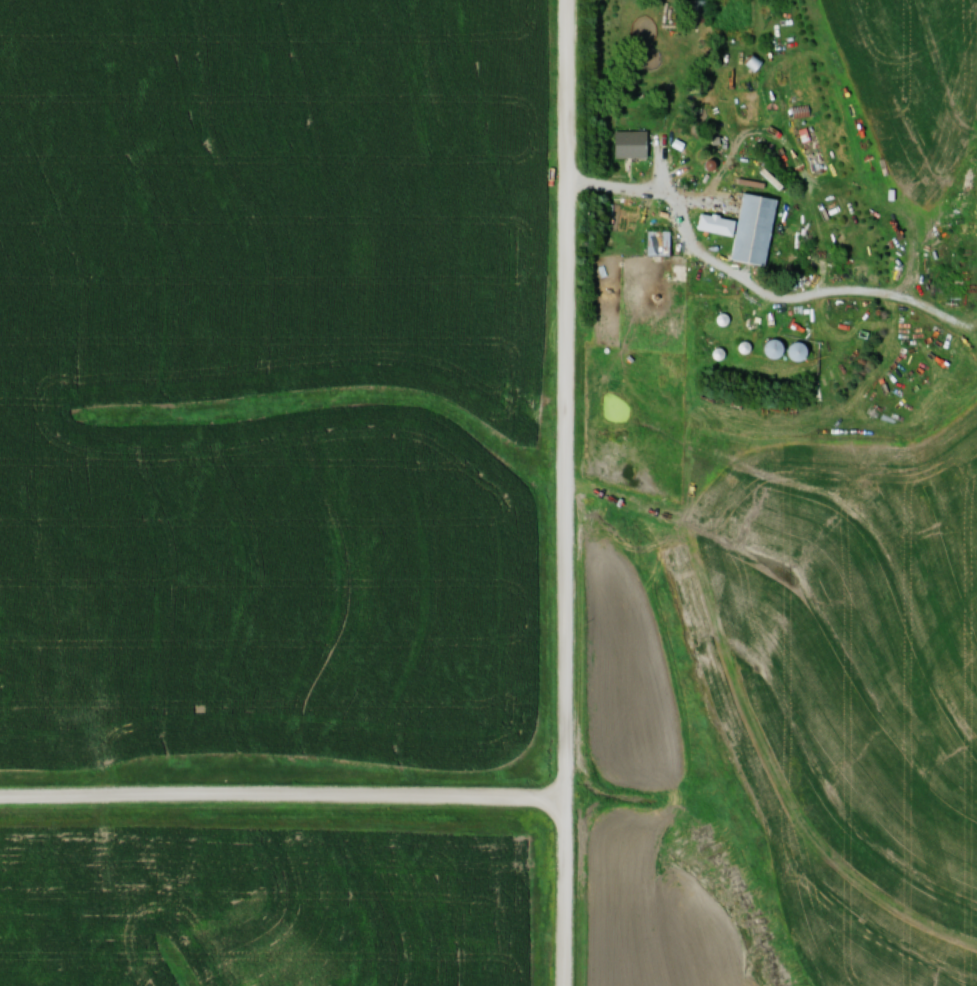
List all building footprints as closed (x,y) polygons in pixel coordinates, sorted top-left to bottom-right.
[(650,157),(649,130),(617,130),(617,157),(650,157)] [(734,260),(768,265),(778,198),(744,193),(734,260)] [(645,279),(661,278),(660,270),(653,271),(653,264),(664,264),(663,254),(671,254),(671,230),(649,231),(650,257),(645,257),(645,279)] [(786,346),(773,339),(767,353),(779,359),(786,346)] [(809,361),(809,343),(793,343),(793,361),(809,361)]
